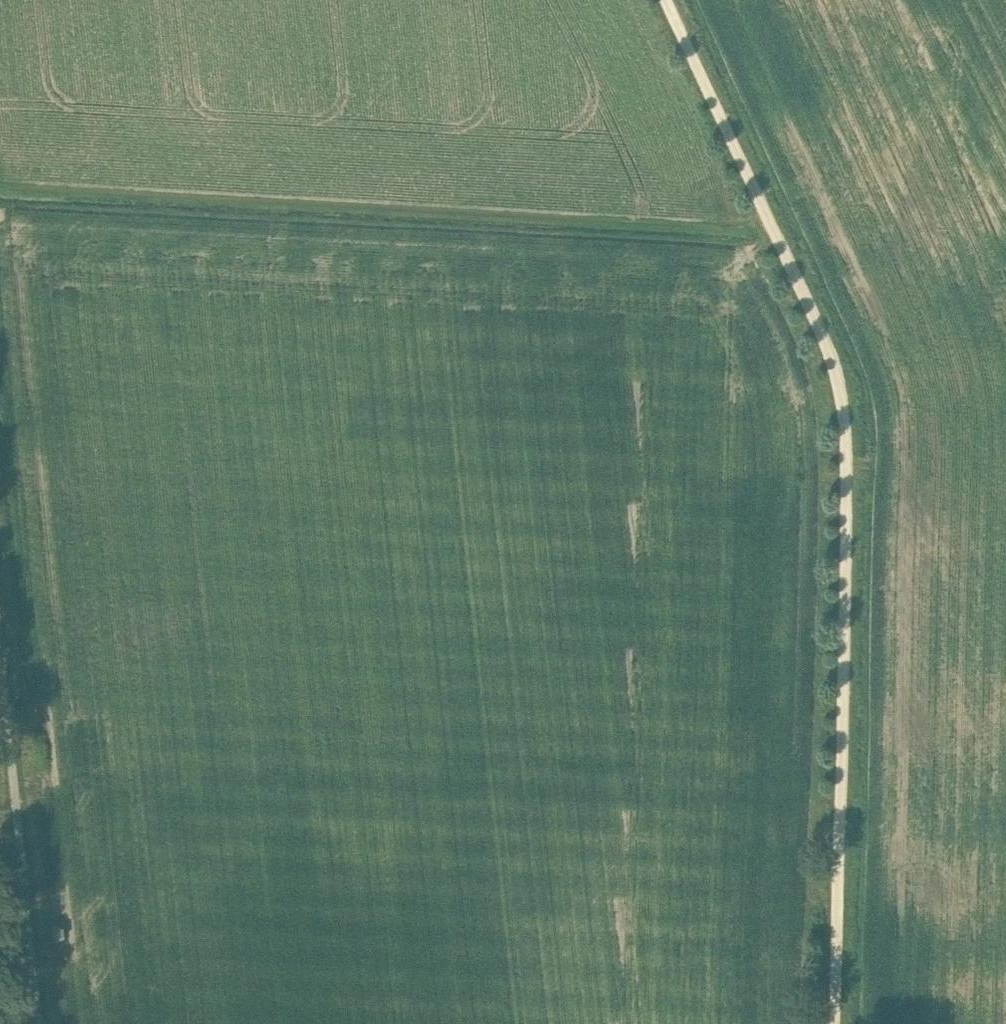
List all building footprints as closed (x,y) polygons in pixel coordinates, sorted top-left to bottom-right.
[(35,742),(32,742),(34,764),(38,763),(46,756),(45,746),(35,742)] [(55,923),(51,924),(53,945),(57,945),(66,938),(65,928),(55,923)]
